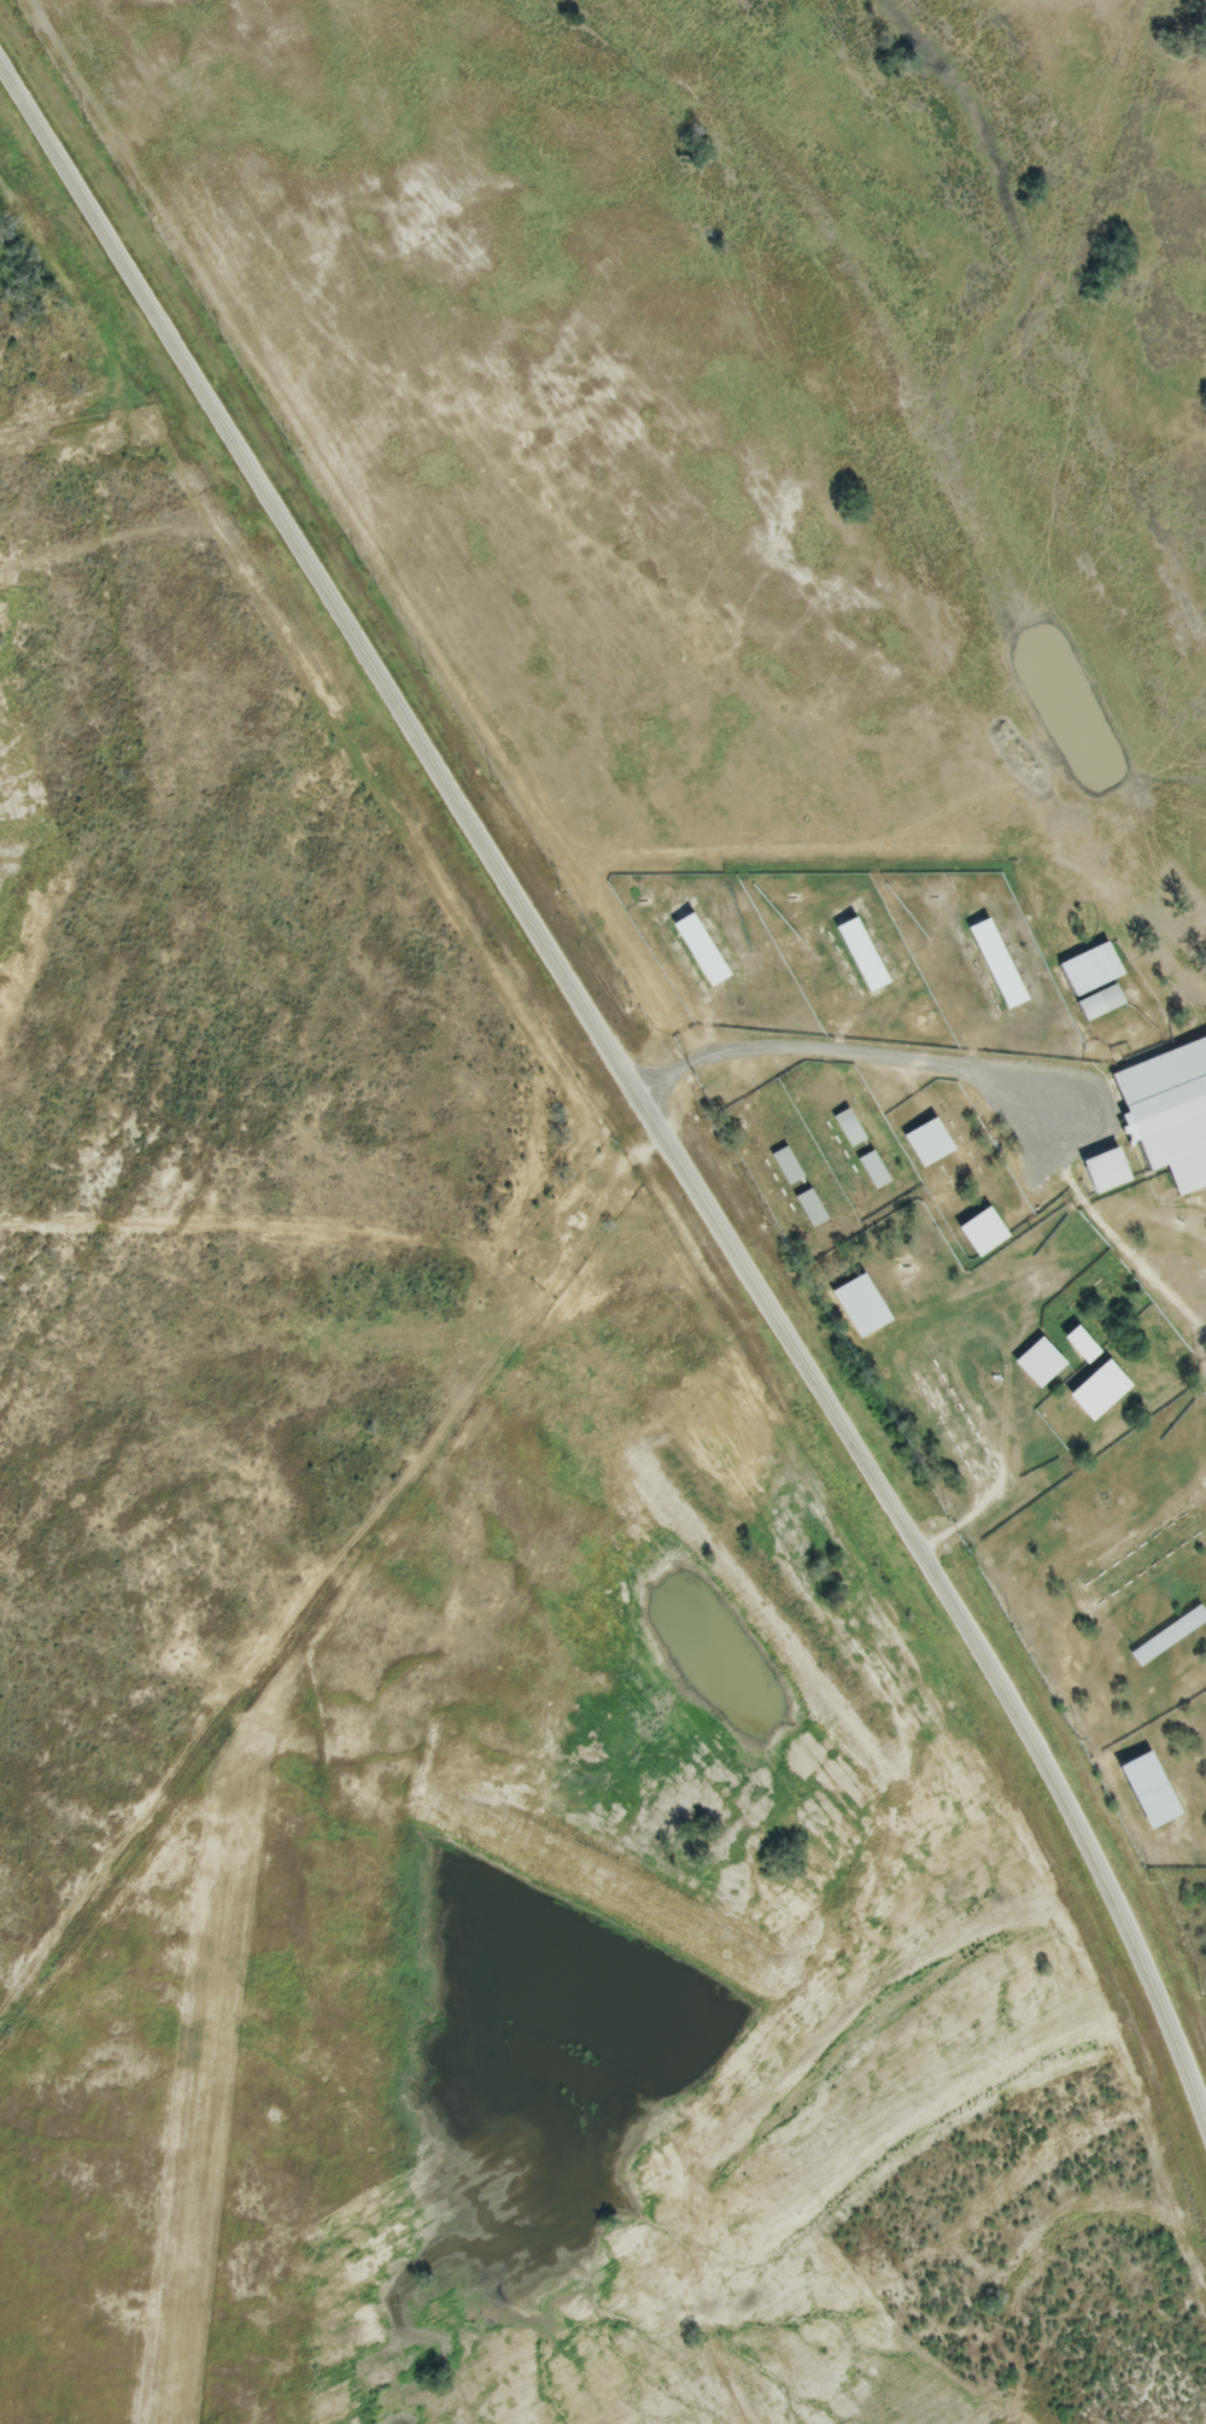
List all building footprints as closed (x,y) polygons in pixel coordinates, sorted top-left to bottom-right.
[(851,961),(868,992),(883,983),(866,953),(851,961)] [(1084,1025),(1121,1006),(1111,986),(1074,1005),(1084,1025)] [(1164,1168),(1174,1198),(1205,1187),(1205,1041),(1110,1073),(1144,1175),(1164,1168)] [(831,1119),(847,1150),(863,1142),(847,1110),(831,1119)] [(768,1157),(786,1188),(801,1179),(784,1148),(768,1157)] [(873,1192),(888,1183),(870,1152),(854,1161),(873,1192)] [(792,1200),(810,1230),(825,1221),(807,1191),(792,1200)] [(1197,1607),(1127,1655),(1137,1669),(1205,1622),(1205,1620),(1197,1607)]
